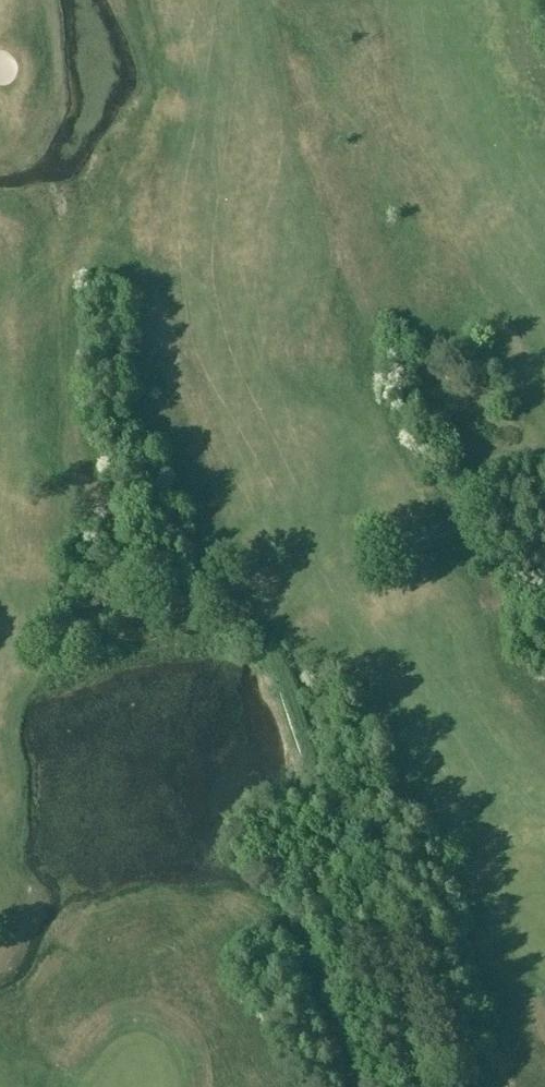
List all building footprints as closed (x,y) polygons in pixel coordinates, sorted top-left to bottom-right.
[(15,61),(1,53),(0,55),(0,72),(6,75),(15,61)]
